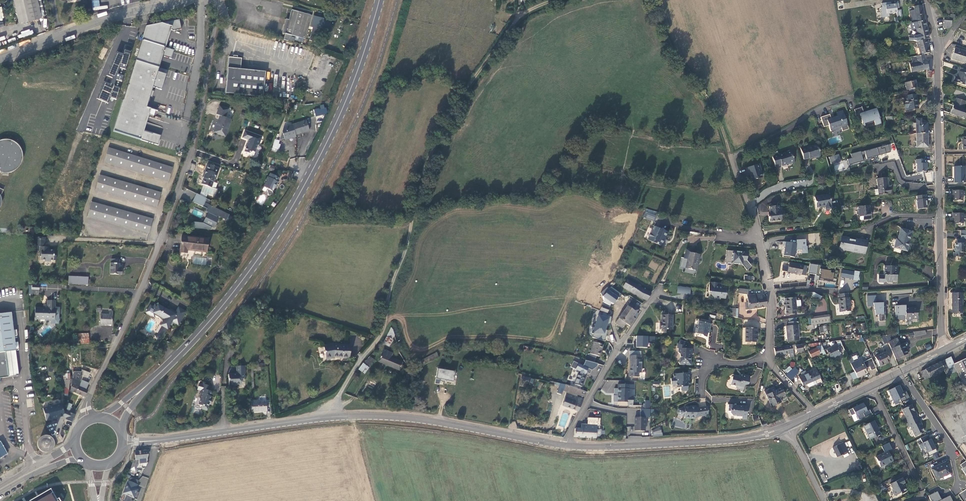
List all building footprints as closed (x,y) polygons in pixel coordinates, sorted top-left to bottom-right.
[(17,15),(26,13),(28,20),(41,17),(41,16),(37,0),(14,0),(17,15)] [(925,21),(923,10),(922,5),(914,7),(914,10),(910,11),(911,23),(925,21)] [(286,31),(283,30),(282,33),(285,34),(284,39),(289,41),(290,35),(298,37),(297,41),(302,42),(303,39),(305,39),(311,15),(291,10),(289,20),(286,31)] [(19,23),(28,20),(26,13),(17,15),(19,23)] [(311,27),(313,28),(309,40),(316,42),(320,28),(328,30),(331,20),(314,16),(311,27)] [(951,18),(944,18),(943,28),(948,28),(951,26),(951,18)] [(181,29),(179,19),(146,26),(142,40),(165,47),(171,29),(174,30),(181,29)] [(926,29),(925,24),(925,21),(911,23),(910,23),(912,30),(916,29),(919,41),(926,39),(927,39),(929,39),(926,29)] [(183,30),(180,41),(188,43),(192,28),(188,27),(187,31),(183,30)] [(919,41),(916,42),(918,48),(919,48),(920,55),(924,54),(929,53),(927,45),(926,39),(919,41)] [(172,59),(174,50),(165,47),(142,40),(136,60),(159,67),(163,56),(172,59)] [(955,48),(951,59),(965,63),(965,58),(965,52),(955,48)] [(932,70),(932,59),(925,60),(924,54),(920,55),(916,56),(917,58),(911,59),(912,63),(909,64),(911,72),(927,69),(926,78),(931,77),(931,70),(932,70)] [(263,97),(265,71),(240,69),(242,58),(237,58),(238,56),(233,55),(233,57),(229,57),(225,93),(263,97)] [(159,67),(136,60),(114,132),(158,145),(161,136),(153,133),(153,134),(144,132),(149,115),(151,109),(147,107),(153,87),(162,90),(167,74),(158,71),(159,67)] [(961,68),(959,72),(957,77),(954,76),(953,81),(965,85),(965,80),(965,78),(965,70),(961,68)] [(915,81),(904,83),(906,90),(908,90),(915,88),(917,88),(915,81)] [(906,111),(912,110),(912,107),(918,106),(916,94),(906,96),(907,101),(902,102),(903,108),(905,108),(906,111)] [(954,105),(964,109),(965,103),(965,102),(956,98),(954,105)] [(953,105),(951,113),(965,118),(965,116),(965,110),(954,105),(953,105)] [(220,115),(214,132),(225,137),(232,120),(225,117),(228,109),(219,106),(216,114),(220,115)] [(879,119),(876,109),(864,113),(861,107),(854,110),(857,120),(861,119),(862,124),(873,120),(875,125),(880,123),(879,119)] [(848,129),(844,115),(837,117),(831,119),(829,115),(820,117),(824,127),(829,126),(830,129),(840,126),(841,128),(842,131),(848,129)] [(916,134),(927,133),(927,123),(921,123),(921,119),(916,119),(916,134)] [(280,140),(284,138),(296,135),(309,130),(306,120),(292,125),(284,128),(280,140)] [(259,144),(260,141),(259,141),(261,137),(262,137),(245,131),(242,138),(249,140),(244,152),(249,154),(253,151),(255,152),(258,145),(259,144)] [(927,133),(916,134),(916,148),(927,147),(927,133)] [(0,172),(0,175),(9,176),(9,173),(10,173),(12,172),(13,172),(14,171),(15,170),(16,169),(17,168),(18,167),(19,166),(20,165),(21,164),(21,163),(22,162),(22,161),(22,159),(23,158),(23,156),(22,155),(22,153),(22,152),(22,151),(21,150),(20,148),(20,147),(19,146),(18,145),(18,144),(17,144),(16,143),(15,142),(14,142),(13,141),(11,140),(10,140),(9,140),(8,140),(6,139),(5,140),(3,140),(2,140),(1,140),(0,140),(0,172)] [(817,145),(806,148),(806,146),(800,147),(804,159),(809,158),(814,157),(816,156),(816,157),(819,156),(819,158),(821,158),(817,145)] [(890,145),(851,153),(852,158),(848,159),(849,164),(864,161),(863,154),(866,154),(867,157),(891,152),(890,145)] [(108,147),(104,162),(168,182),(173,167),(108,147)] [(772,155),(775,167),(781,165),(782,165),(787,164),(792,162),(792,163),(792,164),(795,163),(791,151),(779,155),(778,153),(772,155)] [(830,165),(841,162),(838,154),(828,157),(830,165)] [(917,164),(917,173),(926,171),(926,163),(924,163),(924,159),(916,160),(916,164),(917,164)] [(201,184),(203,184),(211,187),(214,180),(216,180),(218,174),(220,168),(207,164),(203,174),(205,174),(203,178),(201,184)] [(759,164),(746,168),(747,172),(749,171),(750,175),(752,180),(762,177),(760,172),(761,172),(759,164)] [(965,166),(954,166),(954,183),(965,182),(965,166)] [(269,177),(268,177),(266,180),(267,182),(264,187),(268,189),(267,190),(269,195),(273,194),(273,191),(276,186),(278,182),(277,182),(279,178),(271,173),(269,177)] [(100,175),(95,189),(157,207),(161,193),(100,175)] [(875,190),(875,195),(890,193),(890,188),(888,188),(886,178),(877,179),(878,189),(875,190)] [(211,187),(203,184),(201,192),(213,197),(216,189),(211,187)] [(962,190),(952,190),(952,195),(953,195),(954,201),(962,201),(962,196),(965,196),(965,191),(962,191),(962,190)] [(227,219),(229,215),(229,214),(205,202),(207,199),(196,193),(193,201),(207,209),(205,211),(210,214),(205,224),(203,223),(194,222),(193,228),(210,229),(217,216),(226,220),(227,219)] [(829,194),(814,197),(816,208),(825,206),(825,210),(831,209),(830,205),(831,205),(829,194)] [(927,208),(925,195),(917,196),(917,200),(916,200),(917,209),(927,208)] [(153,219),(91,202),(87,216),(149,233),(153,219)] [(235,202),(233,207),(238,210),(241,205),(235,202)] [(768,214),(769,221),(781,220),(780,211),(779,211),(779,206),(770,206),(770,212),(770,214),(768,214)] [(871,219),(870,209),(869,209),(869,206),(858,207),(858,211),(859,211),(860,219),(861,221),(871,219)] [(643,218),(651,221),(654,215),(645,212),(643,218)] [(962,213),(952,213),(952,218),(954,217),(954,224),(963,224),(963,219),(965,219),(965,214),(962,214),(962,213)] [(662,246),(668,232),(655,227),(654,231),(652,230),(648,240),(662,246)] [(907,251),(911,231),(900,229),(898,240),(896,239),(893,251),(900,253),(901,249),(907,251)] [(809,244),(820,243),(819,233),(808,234),(809,244)] [(208,239),(182,236),(180,252),(187,253),(187,250),(207,252),(208,239)] [(45,250),(45,247),(45,237),(35,237),(34,251),(39,251),(39,256),(41,256),(41,260),(44,260),(44,261),(51,261),(51,260),(55,260),(56,255),(54,255),(54,250),(49,250),(45,250)] [(842,237),(840,248),(864,253),(866,242),(857,240),(847,238),(842,237)] [(965,252),(965,239),(961,239),(957,239),(957,243),(955,243),(955,252),(953,252),(953,257),(955,257),(955,258),(957,258),(957,257),(963,257),(963,252),(965,252)] [(786,242),(784,255),(794,257),(796,244),(786,242)] [(696,270),(699,255),(689,253),(690,250),(686,249),(684,258),(687,259),(685,268),(696,270)] [(741,258),(741,256),(747,257),(748,252),(733,251),(732,253),(729,253),(726,255),(726,258),(728,261),(732,261),(731,263),(742,264),(742,263),(743,263),(743,260),(743,258),(741,258)] [(752,266),(747,260),(747,257),(741,256),(741,258),(743,258),(743,260),(743,263),(742,263),(742,264),(747,270),(752,266)] [(111,259),(111,263),(110,263),(110,274),(121,275),(122,269),(119,269),(120,263),(119,263),(119,259),(111,259)] [(807,266),(789,263),(788,267),(783,266),(781,274),(784,274),(785,272),(801,275),(805,275),(807,266)] [(808,273),(820,275),(818,285),(823,286),(824,283),(830,285),(829,287),(835,288),(838,272),(820,269),(821,265),(810,263),(808,273)] [(896,266),(884,266),(884,275),(878,275),(878,282),(884,282),(886,281),(887,283),(892,283),(892,281),(896,281),(896,275),(895,275),(895,273),(896,273),(896,266)] [(840,277),(857,280),(858,273),(841,270),(840,277)] [(68,276),(68,284),(88,285),(88,277),(68,276)] [(627,280),(623,287),(629,290),(639,297),(647,301),(651,293),(640,287),(641,286),(639,285),(638,286),(627,280)] [(722,287),(722,283),(709,282),(708,292),(712,292),(711,295),(715,295),(714,299),(720,299),(720,298),(725,299),(727,288),(722,287)] [(614,294),(616,290),(609,285),(606,288),(614,294)] [(677,286),(677,293),(690,294),(691,287),(677,286)] [(820,300),(822,296),(813,292),(811,296),(820,300)] [(840,312),(850,311),(849,297),(848,298),(848,293),(838,294),(839,298),(838,298),(840,312)] [(965,293),(952,293),(952,313),(962,313),(962,299),(965,299),(965,293)] [(761,294),(754,295),(754,296),(755,300),(756,299),(757,308),(767,306),(766,298),(766,297),(765,298),(762,298),(761,294)] [(754,295),(747,295),(748,302),(749,309),(757,308),(756,299),(755,300),(754,296),(754,295)] [(874,306),(876,315),(879,315),(879,321),(886,321),(885,305),(883,305),(883,303),(878,303),(878,301),(876,301),(876,296),(867,296),(867,307),(874,306)] [(797,310),(795,297),(785,298),(785,303),(786,306),(786,311),(788,311),(788,315),(795,314),(795,310),(797,310)] [(633,298),(631,301),(640,307),(642,304),(633,298)] [(55,319),(55,313),(55,300),(47,300),(47,310),(45,310),(45,308),(35,308),(35,320),(40,320),(40,319),(45,319),(45,320),(50,320),(51,319),(55,319)] [(598,310),(607,313),(610,304),(603,301),(602,305),(600,304),(598,310)] [(631,301),(625,309),(619,318),(615,323),(622,328),(626,323),(630,326),(635,319),(633,317),(634,316),(636,318),(639,314),(636,312),(640,307),(631,301)] [(162,320),(162,321),(163,321),(161,325),(163,326),(158,334),(155,335),(157,340),(162,338),(167,328),(170,325),(172,321),(174,322),(178,325),(185,312),(178,308),(175,314),(172,313),(171,309),(167,310),(158,305),(157,306),(155,305),(154,308),(150,306),(147,312),(154,316),(154,315),(159,317),(159,318),(160,318),(160,319),(161,319),(161,320),(162,320)] [(905,308),(905,306),(900,306),(900,315),(898,315),(898,321),(904,320),(905,319),(906,320),(912,320),(912,319),(917,319),(917,307),(912,307),(912,308),(905,308)] [(109,311),(109,315),(101,314),(100,324),(112,324),(112,311),(111,311),(111,309),(109,309),(109,311)] [(8,377),(5,351),(15,350),(11,312),(0,314),(0,378),(8,377)] [(611,316),(599,312),(592,332),(594,332),(592,337),(604,340),(611,316)] [(672,315),(661,315),(661,323),(660,323),(659,329),(672,329),(672,315)] [(829,315),(811,317),(812,325),(830,322),(829,315)] [(697,327),(698,328),(697,333),(702,335),(703,336),(706,337),(708,330),(709,330),(711,324),(699,321),(697,327)] [(797,321),(796,321),(789,322),(788,322),(789,326),(786,326),(788,341),(799,340),(797,324),(799,324),(798,322),(797,322),(797,321)] [(756,332),(756,328),(745,328),(745,342),(756,342),(756,338),(757,338),(757,332),(756,332)] [(89,343),(89,333),(76,334),(77,340),(81,339),(81,344),(89,343)] [(636,335),(636,347),(648,348),(648,342),(655,342),(655,336),(636,335)] [(887,341),(885,335),(880,336),(884,344),(888,342),(887,341)] [(383,343),(389,346),(392,340),(391,339),(387,337),(385,340),(383,343)] [(897,338),(888,342),(896,359),(908,353),(905,348),(909,347),(907,342),(903,343),(900,345),(897,338)] [(599,357),(603,345),(593,342),(590,354),(588,353),(586,360),(594,362),(596,356),(599,357)] [(690,357),(690,353),(692,353),(692,349),(685,349),(685,346),(684,346),(679,344),(677,343),(677,348),(678,349),(678,352),(680,354),(680,360),(678,362),(680,365),(691,365),(691,357),(690,357)] [(324,346),(326,358),(334,357),(349,358),(350,346),(333,344),(324,346)] [(786,346),(774,348),(775,356),(789,354),(789,357),(794,356),(792,350),(792,345),(788,346),(786,346)] [(808,352),(811,358),(822,352),(823,354),(825,354),(822,347),(822,345),(816,346),(817,348),(811,350),(810,348),(809,348),(808,346),(806,347),(808,352)] [(841,348),(838,350),(835,345),(827,350),(831,359),(840,355),(839,353),(842,351),(841,348)] [(15,350),(5,351),(8,377),(19,375),(15,350)] [(401,365),(402,363),(390,358),(392,353),(383,350),(378,362),(399,370),(400,368),(402,369),(404,366),(401,365)] [(875,357),(879,366),(890,362),(886,352),(875,357)] [(439,357),(437,353),(420,361),(422,365),(439,357)] [(641,356),(630,355),(629,359),(630,359),(629,372),(629,376),(638,377),(638,373),(641,373),(641,360),(641,356)] [(368,368),(374,360),(369,357),(367,359),(363,364),(368,368)] [(871,370),(876,368),(872,358),(863,362),(867,368),(870,367),(871,370)] [(953,364),(950,358),(921,372),(925,380),(944,371),(947,377),(957,372),(961,380),(960,381),(965,393),(965,358),(953,364)] [(595,371),(596,365),(573,359),(572,365),(595,371)] [(850,363),(857,378),(867,374),(860,359),(850,363)] [(365,374),(368,368),(363,364),(359,370),(365,374)] [(245,374),(245,366),(236,366),(237,374),(228,374),(229,387),(236,387),(235,385),(237,385),(242,384),(241,379),(244,379),(244,374),(245,374)] [(794,368),(785,376),(790,381),(797,373),(794,368)] [(453,382),(455,372),(437,369),(436,379),(435,382),(439,382),(440,380),(453,382)] [(81,380),(75,393),(85,397),(88,390),(86,389),(88,383),(84,381),(85,380),(86,381),(90,373),(82,370),(82,376),(81,380)] [(817,379),(813,370),(806,373),(805,371),(802,372),(803,375),(799,377),(803,386),(807,384),(808,386),(810,387),(817,384),(815,380),(817,379)] [(582,387),(586,376),(578,373),(576,379),(572,377),(570,383),(582,387)] [(690,381),(689,373),(673,374),(674,378),(671,378),(671,384),(677,384),(677,387),(680,387),(681,390),(682,391),(687,391),(688,390),(687,381),(690,381)] [(732,376),(730,385),(736,386),(736,388),(740,389),(743,390),(744,384),(748,385),(750,376),(742,374),(741,377),(735,375),(732,376)] [(521,385),(533,386),(534,377),(522,376),(521,385)] [(70,390),(75,393),(81,380),(73,377),(72,383),(70,390)] [(201,390),(201,388),(210,391),(211,387),(200,383),(198,389),(201,390)] [(567,392),(570,386),(561,383),(560,386),(564,388),(563,390),(567,392)] [(650,407),(650,401),(645,401),(645,396),(634,396),(634,385),(618,384),(618,389),(617,389),(617,394),(618,393),(618,402),(628,402),(628,406),(643,406),(643,407),(650,407)] [(583,399),(586,392),(570,386),(567,392),(563,405),(578,411),(583,399)] [(894,402),(900,400),(901,400),(902,403),(911,399),(907,392),(904,393),(900,386),(889,391),(894,402)] [(766,395),(771,406),(781,402),(779,398),(785,395),(783,390),(777,393),(776,391),(774,387),(764,391),(766,395)] [(201,408),(207,410),(209,404),(210,401),(211,402),(212,397),(213,392),(210,391),(201,388),(201,390),(200,393),(201,393),(199,397),(200,399),(198,404),(202,405),(201,408)] [(251,402),(251,412),(266,411),(266,402),(251,402)] [(46,421),(65,416),(63,410),(62,403),(43,408),(46,421)] [(849,409),(854,421),(872,414),(870,409),(867,410),(865,403),(849,409)] [(746,419),(747,407),(743,406),(734,405),(728,404),(728,411),(730,411),(730,413),(733,416),(736,416),(742,416),(742,419),(746,419)] [(690,407),(686,407),(684,410),(681,408),(679,410),(677,412),(678,415),(681,417),(684,415),(684,418),(695,418),(695,417),(708,415),(707,407),(697,408),(696,406),(690,406),(690,407)] [(913,406),(903,411),(908,420),(906,421),(910,429),(912,428),(917,437),(926,433),(925,431),(923,427),(921,423),(917,416),(918,416),(916,412),(913,406)] [(75,414),(69,412),(69,413),(67,417),(66,419),(67,420),(72,422),(75,414)] [(646,417),(635,417),(635,431),(645,431),(645,426),(646,426),(646,417)] [(575,428),(574,437),(596,438),(596,436),(596,429),(599,429),(600,418),(595,418),(588,418),(588,425),(581,424),(581,429),(576,428),(575,428)] [(874,420),(864,425),(868,433),(867,433),(870,440),(881,434),(874,420)] [(651,430),(653,437),(662,434),(660,427),(651,430)] [(42,452),(46,453),(48,452),(50,451),(52,451),(53,449),(55,446),(55,444),(55,442),(54,439),(53,437),(51,435),(49,434),(45,434),(43,434),(41,435),(39,437),(37,440),(36,441),(36,443),(37,446),(38,448),(39,450),(41,451),(42,452)] [(930,440),(928,435),(920,439),(923,444),(919,445),(922,451),(925,449),(929,457),(937,453),(931,440),(930,440)] [(839,444),(832,447),(837,457),(843,454),(839,444)] [(884,453),(888,452),(892,451),(889,444),(882,447),(884,453)] [(147,459),(150,450),(136,451),(136,460),(135,460),(132,469),(129,473),(134,475),(139,463),(140,459),(142,459),(143,463),(148,463),(147,459)] [(884,453),(875,457),(880,468),(892,462),(888,452),(884,453)] [(932,469),(937,481),(949,475),(944,464),(932,469)] [(872,483),(875,482),(869,470),(866,471),(872,483)] [(131,476),(124,492),(128,494),(125,500),(133,500),(135,497),(137,498),(140,492),(135,490),(139,480),(131,476)] [(890,483),(892,489),(891,490),(894,496),(899,493),(900,494),(906,492),(902,484),(905,483),(903,478),(890,483)] [(881,483),(874,486),(876,489),(878,493),(885,489),(884,485),(882,486),(881,483)] [(30,500),(58,500),(51,489),(30,500)] [(929,496),(931,500),(953,500),(950,496),(941,500),(937,492),(929,496)]
